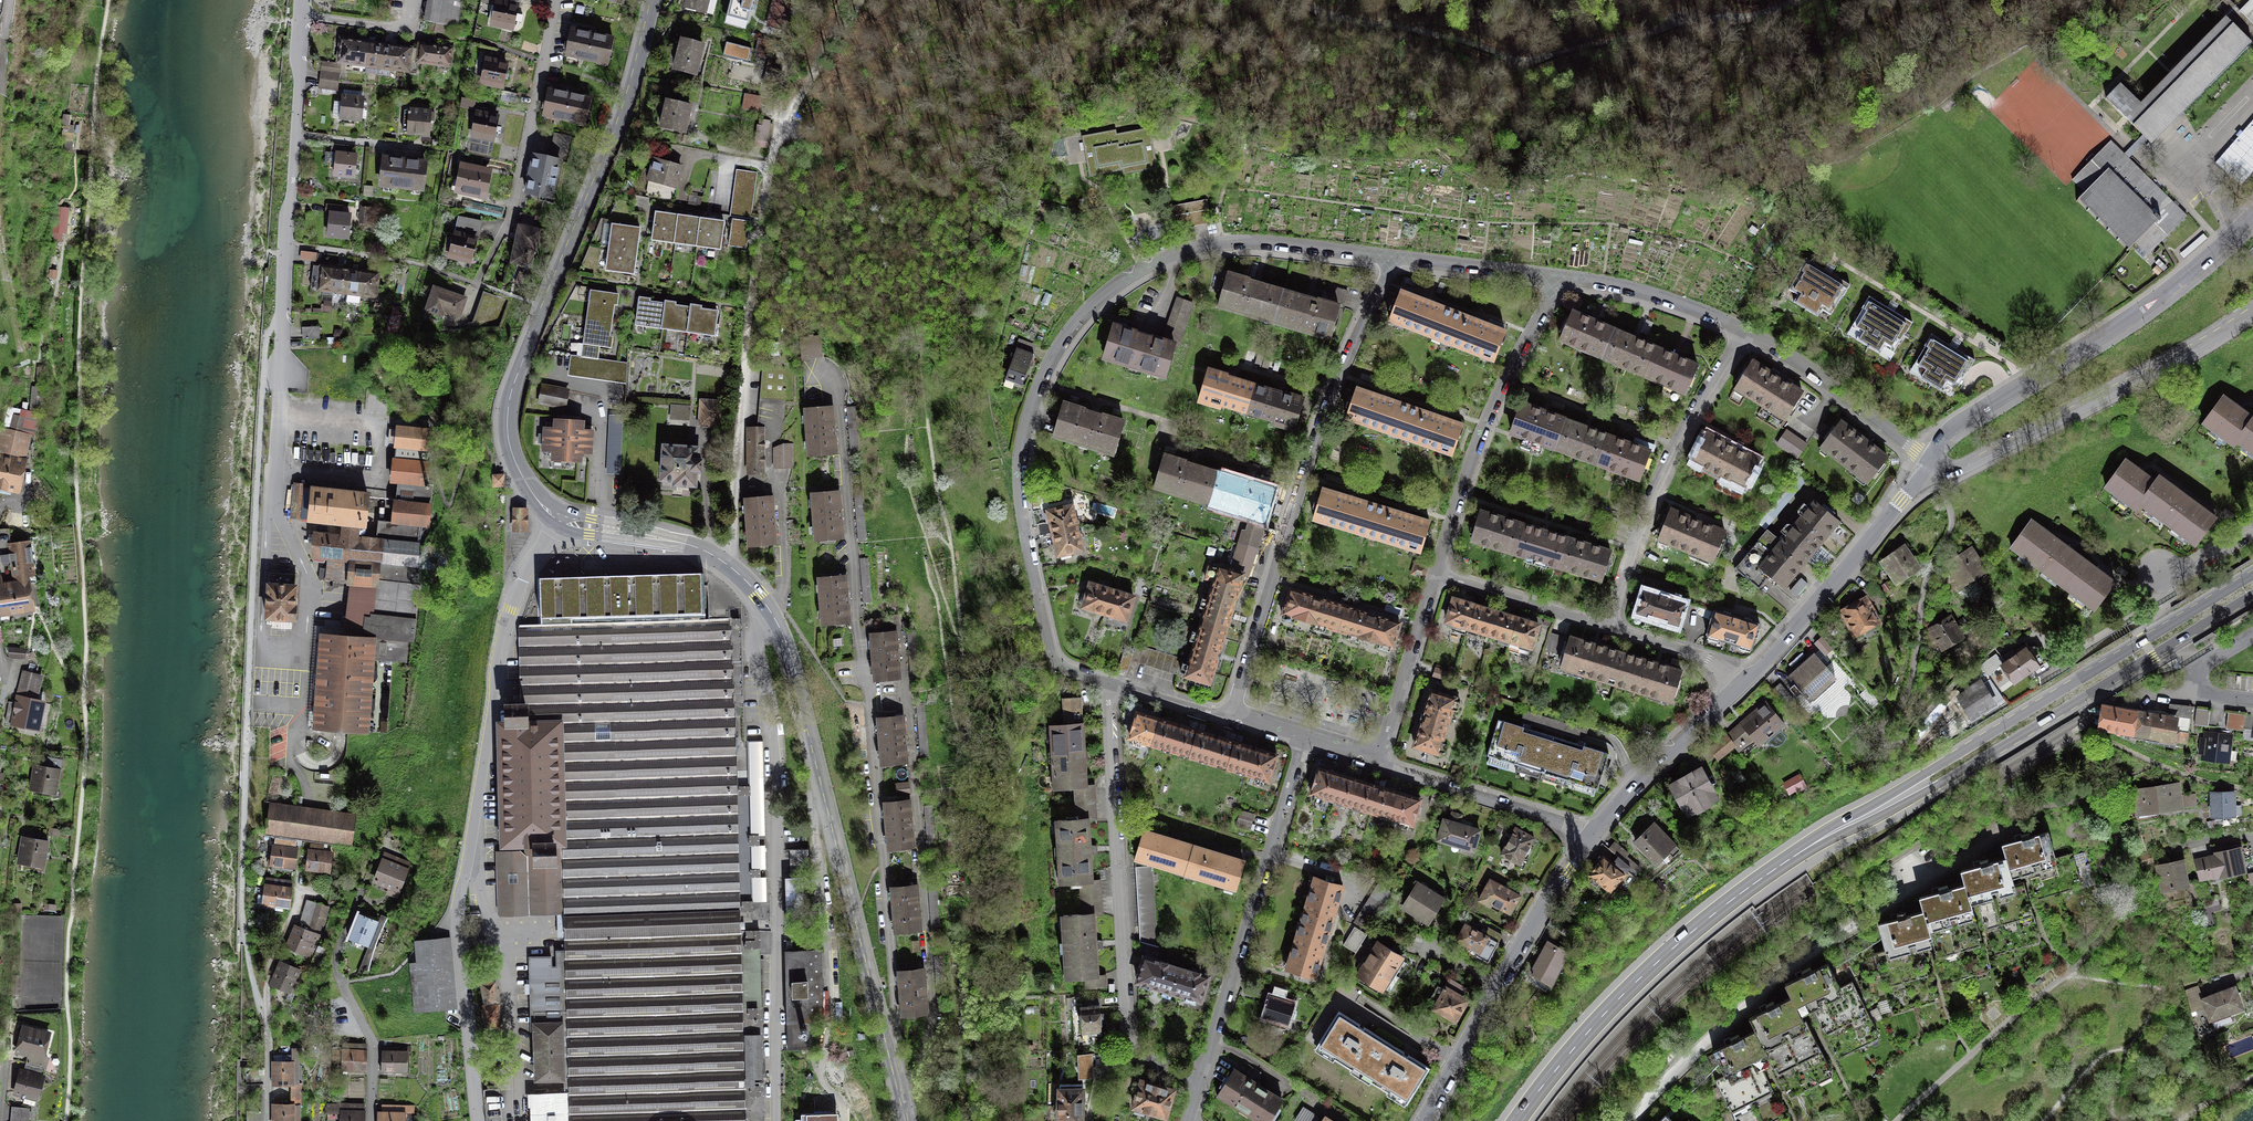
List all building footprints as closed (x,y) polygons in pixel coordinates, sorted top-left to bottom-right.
[(425,24),(428,24),(427,32),(446,35),(447,28),(458,29),(463,0),(429,0),(425,24)] [(514,33),(520,5),(507,2),(507,0),(483,0),(483,4),(495,6),(491,28),(514,33)] [(681,11),(705,16),(706,14),(714,16),(717,0),(683,0),(681,11)] [(727,16),(748,22),(754,0),(731,0),(727,16)] [(778,0),(774,0),(770,16),(776,18),(773,27),(785,29),(791,3),(778,0)] [(2216,9),(2226,19),(2252,45),(2252,46),(2252,25),(2240,11),(2228,0),(2224,0),(2216,9)] [(2240,11),(2252,25),(2252,0),(2251,0),(2240,11)] [(2252,45),(2226,19),(2140,106),(2120,87),(2105,102),(2140,137),(2145,142),(2150,147),(2207,90),(2252,45)] [(573,30),(567,60),(610,69),(616,39),(573,30)] [(336,66),(341,66),(411,75),(411,70),(414,70),(415,65),(453,69),(455,48),(418,43),(417,51),(414,50),(414,48),(339,39),(336,63),(336,66)] [(676,41),(669,73),(696,79),(703,47),(676,41)] [(751,48),(726,41),(723,54),(748,61),(751,48)] [(486,59),(480,86),(504,91),(510,64),(486,59)] [(778,62),(770,60),(765,84),(773,86),(778,62)] [(321,62),(318,90),(338,92),(341,66),(336,66),(336,63),(321,62)] [(549,90),(544,121),(587,129),(593,99),(549,90)] [(746,94),(743,108),(759,111),(761,97),(746,94)] [(342,96),(339,122),(363,124),(365,98),(342,96)] [(463,99),(462,109),(474,111),(476,101),(463,99)] [(446,101),(444,109),(452,110),(454,102),(446,101)] [(661,102),(656,132),(685,137),(690,107),(661,102)] [(408,134),(408,138),(431,139),(433,111),(409,110),(409,112),(405,112),(403,134),(408,134)] [(477,112),(471,141),(495,145),(501,117),(477,112)] [(71,115),(63,114),(62,124),(67,125),(66,133),(74,134),(75,125),(70,125),(71,115)] [(2215,162),(2241,184),(2252,170),(2252,119),(2215,162)] [(759,126),(756,144),(764,145),(767,127),(759,126)] [(1108,131),(1082,136),(1085,156),(1089,177),(1101,174),(1101,173),(1122,169),(1123,175),(1125,175),(1124,173),(1145,169),(1146,171),(1158,168),(1150,127),(1124,132),(1124,134),(1117,135),(1116,129),(1115,130),(1115,131),(1108,132),(1108,131)] [(530,176),(525,197),(558,204),(572,137),(554,134),(549,159),(534,156),(530,176)] [(2140,137),(2124,154),(2129,159),(2145,142),(2140,137)] [(2129,159),(2124,154),(2111,141),(2073,179),(2086,192),(2076,201),(2127,251),(2137,241),(2149,253),(2148,254),(2148,255),(2187,216),(2186,215),(2158,187),(2129,159)] [(72,153),(73,143),(66,142),(65,153),(72,153)] [(335,166),(333,179),(356,182),(358,155),(348,154),(349,146),(331,145),(330,153),(336,153),(335,166)] [(383,158),(380,190),(425,194),(428,162),(406,160),(383,158)] [(647,172),(644,183),(675,192),(681,168),(650,160),(647,172)] [(461,164),(455,195),(487,202),(490,186),(493,171),(461,164)] [(736,175),(731,215),(749,217),(751,197),(754,177),(736,175)] [(364,188),(364,196),(374,197),(374,188),(364,188)] [(1209,209),(1207,199),(1206,200),(1207,200),(1179,205),(1178,205),(1164,207),(1166,218),(1180,215),(1182,221),(1182,222),(1183,228),(1184,228),(1184,227),(1197,225),(1210,222),(1210,223),(1211,223),(1208,210),(1209,209)] [(463,201),(461,212),(501,220),(504,209),(486,205),(463,201)] [(328,226),(327,240),(350,242),(352,215),(343,215),(344,207),(326,205),(325,213),(330,213),(328,226)] [(69,208),(54,207),(51,241),(62,242),(63,234),(67,234),(69,208)] [(360,208),(359,225),(381,227),(382,210),(360,208)] [(652,215),(648,244),(718,253),(722,225),(710,223),(687,220),(664,217),(652,215)] [(453,231),(446,262),(473,267),(477,245),(482,223),(459,217),(456,232),(453,231)] [(732,224),(729,246),(745,248),(747,236),(748,227),(732,224)] [(1748,230),(1755,235),(1759,229),(1752,224),(1748,230)] [(516,246),(512,264),(535,269),(542,231),(519,227),(516,246)] [(638,230),(608,227),(603,275),(632,278),(634,266),(636,242),(638,230)] [(2204,234),(2180,254),(2184,258),(2207,238),(2204,234)] [(1063,238),(1061,244),(1068,247),(1070,241),(1063,238)] [(300,252),(299,261),(316,263),(317,254),(300,252)] [(1827,322),(1849,286),(1831,275),(1835,269),(1831,267),(1827,264),(1823,270),(1805,259),(1798,271),(1799,272),(1784,296),(1827,322)] [(317,291),(316,294),(379,301),(382,275),(373,274),(356,272),(339,270),(322,268),(314,267),(311,291),(317,291)] [(2156,267),(2152,272),(2158,278),(2162,273),(2156,267)] [(1772,269),(1757,292),(1763,296),(1777,273),(1772,269)] [(1275,319),(1283,292),(1260,285),(1261,284),(1258,283),(1254,282),(1254,283),(1248,282),(1249,280),(1228,274),(1219,306),(1252,316),(1253,313),(1275,319)] [(1405,282),(1414,285),(1416,281),(1406,277),(1405,282)] [(1436,292),(1441,294),(1445,283),(1440,281),(1436,292)] [(1306,298),(1283,292),(1275,319),(1297,326),(1296,328),(1330,338),(1339,307),(1342,308),(1345,299),(1347,290),(1331,286),(1326,303),(1318,300),(1318,302),(1312,300),(1312,299),(1309,298),(1306,297),(1306,298)] [(1442,341),(1455,307),(1429,298),(1400,287),(1387,320),(1391,322),(1390,326),(1401,330),(1402,326),(1432,337),(1431,339),(1439,342),(1440,341),(1442,341)] [(434,288),(425,315),(445,321),(446,316),(462,321),(469,300),(451,294),(434,288)] [(478,306),(489,310),(489,312),(501,317),(508,300),(484,290),(478,306)] [(612,337),(609,337),(614,304),(617,305),(617,300),(618,295),(591,291),(582,357),(597,359),(599,345),(611,347),(611,342),(612,337)] [(1046,293),(1040,305),(1046,308),(1052,296),(1046,293)] [(1905,334),(1913,321),(1895,311),(1899,304),(1894,301),(1891,299),(1887,306),(1869,295),(1861,307),(1862,308),(1847,334),(1890,360),(1895,352),(1894,352),(1905,333),(1905,334)] [(1754,296),(1746,310),(1751,313),(1760,300),(1754,296)] [(636,324),(662,328),(666,304),(665,304),(649,302),(650,299),(645,298),(640,298),(636,324)] [(1178,298),(1170,319),(1162,341),(1174,345),(1178,346),(1193,304),(1178,298)] [(313,309),(313,314),(331,314),(332,301),(321,301),(321,309),(313,309)] [(662,328),(688,332),(691,308),(675,305),(675,303),(670,302),(666,301),(665,304),(666,304),(662,328)] [(691,308),(688,332),(714,335),(717,311),(701,309),(701,306),(696,306),(691,305),(691,308)] [(1479,317),(1455,307),(1442,341),(1441,343),(1450,346),(1450,344),(1480,356),(1480,358),(1491,362),(1491,360),(1494,361),(1507,328),(1506,327),(1507,325),(1489,318),(1488,320),(1479,317)] [(1602,358),(1614,330),(1597,322),(1597,321),(1594,320),(1590,318),(1590,319),(1572,312),(1560,340),(1602,358)] [(1013,318),(1009,326),(1017,329),(1021,322),(1013,318)] [(1032,324),(1028,333),(1037,337),(1040,327),(1032,324)] [(1114,326),(1105,358),(1164,376),(1174,345),(1162,341),(1153,338),(1153,339),(1147,337),(1144,336),(1141,335),(1135,334),(1135,332),(1114,326)] [(303,341),(320,340),(319,328),(311,328),(303,328),(303,341)] [(331,339),(331,345),(337,345),(337,338),(342,338),(342,330),(334,330),(334,339),(331,339)] [(1643,375),(1656,347),(1638,340),(1639,339),(1635,337),(1632,336),(1631,337),(1614,330),(1602,358),(1643,375)] [(1963,379),(1975,359),(1958,349),(1962,342),(1956,338),(1954,337),(1950,344),(1931,333),(1924,345),(1925,346),(1909,373),(1953,399),(1964,380),(1963,379)] [(797,340),(800,362),(822,359),(819,337),(797,340)] [(770,344),(770,358),(779,358),(779,344),(770,344)] [(1017,347),(1006,379),(1022,385),(1026,375),(1034,353),(1017,347)] [(1673,355),(1656,347),(1643,375),(1685,393),(1697,365),(1680,358),(1680,357),(1677,355),(1673,354),(1673,355)] [(626,384),(627,363),(614,362),(597,359),(582,357),(571,356),(568,376),(597,380),(612,382),(626,384)] [(1738,381),(1734,388),(1735,389),(1733,393),(1741,398),(1744,394),(1763,406),(1759,412),(1779,424),(1782,418),(1785,420),(1789,413),(1793,415),(1803,400),(1799,398),(1804,389),(1794,383),(1796,380),(1783,372),(1773,366),(1772,368),(1753,357),(1748,365),(1746,364),(1736,380),(1738,381)] [(1248,412),(1256,386),(1237,380),(1237,379),(1234,378),(1231,377),(1230,378),(1227,377),(1227,376),(1209,370),(1200,401),(1220,407),(1221,404),(1248,412)] [(30,408),(42,410),(45,386),(33,385),(30,408)] [(1399,437),(1411,403),(1386,395),(1357,385),(1345,419),(1399,437)] [(541,394),(540,402),(564,407),(567,391),(543,386),(541,394)] [(1275,392),(1256,386),(1248,412),(1275,420),(1274,423),(1294,429),(1303,399),(1285,394),(1285,395),(1281,394),(1281,393),(1278,392),(1275,391),(1275,392)] [(2200,425),(2233,449),(2236,444),(2252,457),(2252,412),(2250,416),(2236,405),(2222,395),(2200,425)] [(697,414),(696,428),(719,429),(720,402),(698,401),(697,414)] [(800,402),(803,452),(835,450),(834,425),(832,401),(800,402)] [(1435,411),(1411,403),(1399,437),(1398,439),(1407,442),(1408,440),(1438,450),(1437,454),(1448,457),(1449,454),(1453,455),(1464,421),(1435,411)] [(1555,449),(1555,448),(1565,420),(1566,419),(1555,415),(1556,413),(1550,411),(1549,413),(1544,411),(1540,409),(1540,408),(1534,406),(1534,407),(1522,403),(1511,433),(1522,437),(1519,446),(1541,454),(1544,445),(1555,449)] [(1085,410),(1064,404),(1054,435),(1114,454),(1123,422),(1103,416),(1102,417),(1097,415),(1098,415),(1094,413),(1090,412),(1090,413),(1084,411),(1085,410)] [(12,407),(11,427),(36,428),(37,408),(12,407)] [(664,407),(663,422),(673,423),(684,423),(684,408),(664,407)] [(848,429),(850,451),(858,450),(856,424),(855,408),(846,408),(848,429)] [(624,415),(609,414),(606,474),(620,474),(624,415)] [(578,458),(578,451),(582,451),(590,452),(591,430),(580,430),(580,417),(558,416),(557,423),(545,423),(545,435),(541,435),(540,442),(544,443),(544,455),(555,456),(556,456),(567,457),(578,458)] [(1824,439),(1819,447),(1821,448),(1818,452),(1825,457),(1828,454),(1856,475),(1854,478),(1864,486),(1866,483),(1868,484),(1874,475),(1876,477),(1886,464),(1884,462),(1890,455),(1865,436),(1841,418),(1836,425),(1834,424),(1822,438),(1824,439)] [(1582,426),(1565,420),(1555,448),(1597,464),(1607,435),(1590,429),(1590,428),(1587,426),(1583,425),(1582,426)] [(744,425),(744,473),(765,473),(766,449),(766,425),(744,425)] [(394,460),(430,464),(429,454),(429,446),(428,446),(430,431),(398,427),(397,436),(394,460)] [(30,450),(31,429),(0,428),(0,449),(30,450)] [(1694,455),(1691,462),(1692,462),(1691,464),(1701,469),(1701,467),(1721,477),(1720,480),(1740,490),(1741,487),(1745,489),(1748,483),(1751,484),(1760,466),(1758,465),(1762,457),(1739,445),(1707,429),(1703,437),(1700,436),(1691,454),(1694,455)] [(1786,429),(1776,444),(1798,458),(1808,443),(1798,436),(1786,429)] [(1625,442),(1607,435),(1597,464),(1639,479),(1650,451),(1632,445),(1633,444),(1629,442),(1625,441),(1625,442)] [(773,454),(773,468),(784,467),(794,467),(794,444),(773,454)] [(690,494),(694,494),(695,479),(700,479),(701,460),(696,459),(696,451),(657,449),(655,488),(659,489),(659,493),(662,493),(661,496),(676,496),(690,497),(690,494)] [(22,492),(28,460),(0,455),(0,493),(1,488),(22,492)] [(1211,501),(1219,474),(1197,467),(1197,466),(1194,465),(1191,464),(1190,465),(1185,463),(1185,462),(1164,455),(1155,487),(1188,497),(1189,495),(1211,501)] [(2126,459),(2104,489),(2137,513),(2140,508),(2194,547),(2217,516),(2202,506),(2173,485),(2158,474),(2154,479),(2140,469),(2126,459)] [(430,464),(394,460),(392,481),(397,482),(393,522),(378,520),(376,541),(362,539),(363,538),(359,538),(359,539),(356,539),(358,525),(364,526),(368,494),(336,491),(336,492),(327,491),(327,490),(315,489),(305,488),(305,485),(295,484),(292,517),(302,518),(302,519),(312,520),(324,521),(324,520),(333,521),(333,522),(344,523),(343,537),(315,535),(315,545),(314,555),(329,557),(327,578),(349,581),(349,582),(350,582),(375,585),(372,614),(371,614),(371,617),(366,617),(364,632),(369,633),(373,634),(373,638),(371,659),(406,662),(407,641),(414,641),(416,619),(417,619),(421,585),(420,585),(419,566),(421,546),(420,545),(430,529),(431,519),(428,519),(430,505),(433,482),(430,464)] [(493,474),(493,486),(504,486),(504,474),(493,474)] [(1242,481),(1219,474),(1211,501),(1233,508),(1232,511),(1251,516),(1247,530),(1243,530),(1239,543),(1257,549),(1275,489),(1254,483),(1254,484),(1248,482),(1245,481),(1242,480),(1242,481)] [(1367,537),(1378,502),(1349,493),(1322,485),(1319,497),(1315,496),(1312,507),(1315,508),(1312,520),(1316,521),(1315,524),(1325,527),(1326,524),(1367,537)] [(806,487),(809,537),(841,535),(840,510),(839,486),(806,487)] [(739,493),(742,542),(774,540),(772,515),(771,492),(739,493)] [(1815,501),(1782,541),(1806,561),(1809,558),(1819,567),(1830,554),(1819,545),(1828,535),(1839,521),(1815,501)] [(1403,513),(1378,502),(1367,537),(1378,535),(1377,538),(1407,547),(1408,544),(1418,548),(1418,550),(1420,551),(1430,521),(1403,513)] [(1040,536),(1077,528),(1075,519),(1072,506),(1048,511),(1048,513),(1045,514),(1047,522),(1038,524),(1040,536)] [(1671,509),(1659,539),(1660,539),(1660,538),(1669,541),(1668,543),(1713,561),(1725,532),(1714,527),(1713,529),(1701,524),(1689,518),(1689,517),(1671,509)] [(515,510),(514,529),(525,530),(526,510),(515,510)] [(1515,553),(1524,525),(1502,518),(1481,511),(1472,540),(1515,553)] [(2032,521),(2010,551),(2094,611),(2116,580),(2102,570),(2074,550),(2046,531),(2032,521)] [(1545,531),(1524,525),(1515,553),(1558,567),(1567,538),(1545,531)] [(1078,536),(1077,528),(1040,536),(1043,547),(1052,545),(1054,554),(1058,553),(1058,555),(1060,554),(1061,559),(1071,557),(1070,552),(1082,550),(1078,536)] [(1806,561),(1782,541),(1767,529),(1735,569),(1757,587),(1764,578),(1778,589),(1781,585),(1784,588),(1798,571),(1806,561)] [(522,539),(523,530),(514,530),(513,547),(522,547),(522,539)] [(1589,544),(1567,538),(1558,567),(1602,580),(1610,551),(1589,544)] [(31,578),(37,577),(32,540),(8,543),(13,580),(31,578)] [(1890,549),(1876,559),(1893,582),(1919,564),(1902,541),(1890,549)] [(1206,609),(1202,621),(1226,628),(1234,604),(1235,602),(1236,599),(1243,576),(1248,576),(1257,549),(1239,543),(1237,549),(1236,548),(1235,551),(1236,552),(1234,558),(1233,557),(1233,560),(1234,560),(1231,570),(1219,566),(1218,568),(1209,565),(1205,579),(1214,582),(1209,600),(1203,598),(1200,607),(1206,609)] [(1958,551),(1942,562),(1958,585),(1985,566),(1970,543),(1958,551)] [(859,580),(860,602),(871,602),(868,557),(857,558),(859,580)] [(1415,563),(1412,574),(1423,577),(1425,572),(1427,567),(1415,563)] [(814,572),(817,622),(848,620),(847,595),(846,570),(814,572)] [(269,572),(267,618),(294,619),(295,606),(294,606),(295,591),(295,586),(296,574),(269,572)] [(540,578),(541,624),(520,625),(519,628),(521,704),(506,705),(507,723),(503,723),(500,738),(500,748),(503,845),(526,844),(526,856),(522,853),(498,853),(500,914),(564,913),(565,932),(565,950),(556,951),(557,969),(552,969),(551,957),(529,957),(531,1025),(535,1025),(536,1079),(564,1078),(565,1093),(530,1094),(531,1120),(765,1120),(761,956),(771,955),(771,931),(767,931),(766,903),(760,904),(760,902),(752,902),(752,876),(759,876),(759,870),(752,870),(751,844),(766,844),(765,819),(750,820),(748,741),(744,741),(740,611),(730,611),(730,618),(705,619),(704,573),(540,578)] [(13,580),(13,582),(3,583),(2,574),(0,575),(0,617),(36,612),(31,578),(13,580)] [(1808,583),(1801,577),(1790,590),(1797,596),(1802,589),(1808,583)] [(1871,580),(1862,589),(1871,599),(1881,590),(1871,580)] [(1105,613),(1112,590),(1105,588),(1090,584),(1083,607),(1085,607),(1084,611),(1093,614),(1094,610),(1105,613)] [(1338,630),(1345,606),(1321,598),(1318,597),(1316,596),(1316,597),(1290,589),(1283,613),(1284,614),(1282,619),(1294,622),(1295,617),(1315,623),(1314,629),(1325,632),(1327,627),(1338,630)] [(1669,597),(1669,596),(1665,595),(1661,594),(1661,595),(1642,589),(1635,613),(1680,627),(1680,625),(1681,625),(1683,618),(1682,618),(1684,612),(1685,612),(1687,605),(1686,605),(1687,603),(1669,597)] [(1119,592),(1112,590),(1105,613),(1116,617),(1115,620),(1124,623),(1125,619),(1127,620),(1133,597),(1119,592)] [(1851,601),(1835,608),(1849,636),(1879,621),(1866,593),(1851,601)] [(1468,628),(1475,605),(1464,602),(1454,599),(1447,622),(1448,622),(1447,626),(1456,628),(1457,625),(1468,628)] [(1489,635),(1496,612),(1486,608),(1475,605),(1468,628),(1469,629),(1468,633),(1477,636),(1479,631),(1489,635)] [(1370,613),(1345,606),(1338,630),(1349,634),(1347,639),(1359,642),(1360,637),(1380,643),(1378,648),(1390,652),(1391,647),(1392,647),(1400,623),(1375,615),(1372,614),(1370,613)] [(1760,629),(1759,628),(1760,624),(1741,618),(1741,615),(1738,614),(1735,613),(1734,616),(1715,610),(1713,615),(1712,614),(1706,634),(1707,635),(1707,636),(1752,650),(1756,637),(1757,638),(1760,629)] [(1933,640),(1938,648),(1962,634),(1949,611),(1935,619),(1922,627),(1931,641),(1933,640)] [(1507,615),(1496,612),(1489,635),(1500,638),(1498,642),(1508,645),(1509,641),(1510,641),(1517,618),(1507,615)] [(1527,621),(1517,618),(1510,641),(1521,645),(1520,648),(1529,651),(1530,647),(1532,648),(1539,625),(1527,621)] [(1226,628),(1202,621),(1198,633),(1193,631),(1190,640),(1196,642),(1189,665),(1183,663),(1180,672),(1186,674),(1185,676),(1196,679),(1195,684),(1208,688),(1208,687),(1207,686),(1208,683),(1209,683),(1217,658),(1218,658),(1218,656),(1219,653),(1226,628)] [(1180,626),(1177,637),(1183,640),(1187,628),(1180,626)] [(887,634),(872,635),(874,655),(876,679),(881,678),(884,711),(896,710),(896,711),(900,710),(896,667),(900,667),(898,643),(894,643),(893,629),(887,630),(887,634)] [(918,673),(915,630),(907,630),(911,674),(918,673)] [(1562,655),(1567,638),(1559,635),(1550,633),(1545,650),(1562,655)] [(366,731),(371,659),(373,638),(344,636),(322,635),(322,642),(314,642),(311,682),(310,699),(318,699),(316,728),(366,731)] [(1820,635),(1813,642),(1824,654),(1832,648),(1820,635)] [(1617,683),(1626,654),(1607,648),(1607,650),(1594,646),(1581,642),(1582,641),(1570,637),(1561,667),(1607,682),(1607,680),(1617,683)] [(1994,653),(1980,666),(1988,675),(1999,665),(2012,684),(2023,676),(2034,669),(2037,674),(2049,666),(2036,645),(2032,645),(2027,648),(2022,641),(2020,642),(2018,640),(1996,656),(1994,653)] [(1131,660),(1132,661),(1154,667),(1177,674),(1182,659),(1136,645),(1134,653),(1131,660)] [(25,648),(8,649),(8,660),(25,660),(25,648)] [(1124,650),(1118,669),(1123,671),(1128,673),(1132,661),(1131,660),(1134,653),(1124,650)] [(1797,663),(1784,674),(1805,698),(1833,674),(1811,650),(1797,663)] [(1644,660),(1626,654),(1617,683),(1626,686),(1626,687),(1672,701),(1681,671),(1670,668),(1669,669),(1657,665),(1644,661),(1644,660)] [(1946,666),(1940,671),(1945,677),(1951,672),(1946,666)] [(1435,673),(1434,676),(1446,680),(1448,673),(1436,670),(1435,673)] [(45,676),(21,671),(15,699),(39,704),(45,676)] [(1962,689),(1953,694),(1969,718),(1982,709),(1995,701),(1979,676),(1961,687),(1962,689)] [(1422,721),(1414,746),(1438,753),(1439,751),(1444,753),(1447,744),(1442,742),(1452,709),(1457,711),(1460,702),(1455,700),(1456,698),(1431,691),(1423,716),(1423,715),(1422,718),(1421,721),(1422,721)] [(1064,725),(1052,725),(1052,726),(1054,726),(1054,739),(1053,739),(1055,774),(1056,774),(1057,787),(1056,787),(1056,788),(1076,787),(1077,803),(1094,802),(1094,785),(1085,786),(1084,766),(1085,766),(1085,759),(1090,759),(1089,755),(1089,751),(1084,750),(1084,744),(1083,744),(1082,725),(1083,725),(1081,697),(1062,698),(1064,725)] [(1747,715),(1727,733),(1710,747),(1720,759),(1736,745),(1741,750),(1755,738),(1761,744),(1787,722),(1767,698),(1747,715)] [(39,704),(15,699),(9,728),(40,735),(46,705),(39,704)] [(2134,712),(2131,732),(2172,740),(2171,747),(2174,747),(2176,740),(2187,742),(2193,706),(2172,704),(2171,714),(2175,715),(2176,716),(2175,719),(2134,712)] [(2104,707),(2101,727),(2131,732),(2134,712),(2104,707)] [(1949,708),(1942,715),(1947,720),(1954,713),(1949,708)] [(1587,730),(1525,711),(1523,717),(1585,737),(1587,730)] [(883,763),(904,761),(903,751),(907,751),(905,727),(901,727),(900,713),(894,714),(894,718),(879,719),(880,739),(883,763)] [(1152,745),(1160,720),(1155,718),(1137,713),(1129,738),(1133,739),(1131,744),(1140,747),(1142,742),(1152,745)] [(2228,713),(2226,728),(2229,729),(2243,730),(2245,715),(2228,713)] [(2245,727),(2252,729),(2252,728),(2252,713),(2247,713),(2245,727)] [(2196,717),(2195,725),(2208,726),(2209,718),(2196,717)] [(1174,724),(1160,720),(1152,745),(1171,750),(1178,725),(1174,724)] [(1543,773),(1554,737),(1526,728),(1498,720),(1487,756),(1543,773)] [(1190,756),(1197,731),(1183,727),(1178,725),(1171,750),(1190,756)] [(2201,741),(2199,753),(2206,754),(2226,757),(2229,729),(2226,728),(2212,727),(2211,735),(2209,735),(2208,742),(2201,741)] [(2252,729),(2245,727),(2243,738),(2252,739),(2252,728),(2252,729)] [(1211,735),(1197,731),(1190,756),(1208,762),(1216,737),(1211,735)] [(1227,768),(1235,743),(1221,738),(1216,737),(1208,762),(1227,768)] [(1581,745),(1554,737),(1543,773),(1598,790),(1609,754),(1581,745)] [(1929,738),(1923,744),(1928,748),(1933,741),(1929,738)] [(1249,747),(1235,743),(1227,768),(1246,773),(1253,748),(1249,747)] [(1258,750),(1253,748),(1246,773),(1256,777),(1255,782),(1263,785),(1265,779),(1269,780),(1276,755),(1258,750)] [(61,767),(33,762),(28,790),(56,795),(61,767)] [(1687,772),(1669,781),(1687,814),(1721,796),(1703,763),(1687,772)] [(1333,800),(1341,775),(1340,775),(1340,774),(1338,774),(1336,773),(1318,768),(1311,793),(1314,795),(1313,800),(1321,803),(1323,797),(1333,800)] [(1800,769),(1782,778),(1789,791),(1807,781),(1800,769)] [(1352,806),(1360,781),(1347,777),(1347,776),(1345,776),(1342,775),(1341,775),(1333,800),(1352,806)] [(1371,812),(1379,787),(1366,783),(1366,782),(1363,782),(1361,781),(1360,781),(1352,806),(1371,812)] [(909,783),(897,784),(898,789),(898,794),(910,793),(909,783)] [(2178,785),(2156,788),(2159,809),(2172,808),(2173,812),(2182,810),(2178,785)] [(1390,818),(1397,792),(1396,792),(1397,792),(1394,791),(1392,790),(1392,791),(1379,787),(1371,812),(1390,818)] [(2146,811),(2159,809),(2156,788),(2134,791),(2138,817),(2147,815),(2146,811)] [(1398,793),(1397,792),(1390,818),(1400,821),(1398,826),(1407,829),(1409,824),(1412,825),(1420,799),(1403,794),(1401,793),(1399,792),(1398,793)] [(2212,793),(2213,815),(2234,815),(2234,793),(2212,793)] [(887,823),(889,847),(911,845),(910,835),(913,835),(911,812),(908,812),(907,798),(901,799),(902,803),(886,804),(887,823)] [(1061,882),(1061,883),(1081,882),(1082,898),(1100,897),(1099,880),(1091,881),(1090,861),(1091,861),(1091,854),(1095,853),(1095,850),(1095,846),(1090,846),(1090,839),(1088,839),(1087,819),(1095,819),(1094,802),(1077,803),(1078,819),(1058,820),(1058,821),(1059,821),(1060,834),(1058,834),(1061,869),(1062,869),(1063,882),(1061,882)] [(925,806),(928,850),(936,849),(932,805),(925,806)] [(311,812),(269,806),(265,834),(348,846),(352,817),(311,812)] [(1240,810),(1236,826),(1250,830),(1252,822),(1254,814),(1240,810)] [(1444,820),(1438,839),(1464,847),(1463,852),(1472,855),(1479,831),(1471,828),(1472,824),(1460,818),(1461,815),(1457,814),(1452,812),(1449,821),(1444,820)] [(2217,819),(2208,821),(2212,833),(2220,831),(2217,819)] [(1645,833),(1635,842),(1656,863),(1667,851),(1673,857),(1680,850),(1654,824),(1645,833)] [(1501,854),(1520,864),(1524,857),(1527,859),(1533,847),(1530,845),(1534,838),(1523,832),(1522,833),(1517,830),(1514,831),(1511,837),(1501,854)] [(1158,869),(1157,864),(1176,870),(1176,869),(1186,872),(1184,876),(1185,876),(1194,846),(1173,840),(1173,839),(1170,838),(1166,836),(1165,837),(1144,831),(1136,858),(1135,861),(1140,941),(1158,947),(1153,867),(1158,869)] [(2010,872),(2011,871),(2027,867),(2050,860),(2056,858),(2048,831),(2030,837),(2029,833),(2025,834),(2021,835),(2022,839),(2002,845),(2006,858),(2010,872)] [(50,840),(21,836),(19,850),(17,863),(45,867),(50,840)] [(297,841),(283,839),(283,843),(273,842),(270,864),(295,867),(296,856),(298,845),(297,845),(297,841)] [(1618,857),(1622,860),(1628,854),(1614,843),(1609,849),(1618,857)] [(324,846),(310,844),(310,847),(308,847),(306,858),(305,870),(331,873),(333,850),(324,849),(324,846)] [(1194,846),(1185,876),(1185,877),(1186,872),(1195,875),(1195,876),(1225,885),(1226,884),(1235,887),(1234,888),(1235,888),(1243,861),(1222,855),(1222,854),(1219,853),(1215,852),(1194,846)] [(2137,856),(2140,866),(2169,856),(2166,847),(2137,856)] [(2217,855),(2194,860),(2200,880),(2222,875),(2244,871),(2239,850),(2217,854),(2217,855)] [(2050,860),(2059,892),(2061,892),(2060,886),(2080,880),(2076,866),(2085,863),(2082,853),(2073,855),(2072,853),(2056,858),(2050,860)] [(380,867),(375,881),(398,890),(409,863),(386,854),(380,867)] [(1643,882),(1635,875),(1637,872),(1636,871),(1623,862),(1622,860),(1618,857),(1612,864),(1603,857),(1596,866),(1590,875),(1592,877),(1589,881),(1597,887),(1600,883),(1611,892),(1619,882),(1624,886),(1617,895),(1627,903),(1643,882)] [(1639,868),(1627,858),(1623,862),(1636,871),(1639,868)] [(1995,890),(2006,887),(2015,885),(2015,884),(2011,871),(2010,872),(2006,858),(1989,863),(1988,859),(1984,860),(1980,862),(1981,865),(1961,871),(1965,884),(1969,898),(1976,896),(1995,890)] [(2059,892),(2050,860),(2027,867),(2034,893),(2055,887),(2057,893),(2059,892)] [(2181,862),(2159,867),(2168,908),(2190,903),(2190,902),(2199,900),(2195,882),(2186,884),(2181,862)] [(291,893),(293,879),(265,876),(265,881),(263,881),(260,903),(289,907),(291,893)] [(1490,876),(1477,900),(1499,911),(1501,908),(1511,914),(1517,904),(1522,893),(1490,876)] [(1305,913),(1302,923),(1328,931),(1334,914),(1335,914),(1336,910),(1337,906),(1336,906),(1342,885),(1315,877),(1315,878),(1316,878),(1313,888),(1312,887),(1304,913),(1305,913)] [(787,907),(788,928),(803,927),(802,878),(786,878),(787,907)] [(1417,878),(1400,906),(1428,924),(1437,909),(1445,896),(1417,878)] [(1658,880),(1653,885),(1659,891),(1664,886),(1658,880)] [(2015,885),(2006,887),(2009,898),(2011,897),(2016,913),(2032,908),(2024,881),(2015,884),(2015,885)] [(894,905),(896,930),(918,928),(917,918),(920,918),(918,897),(915,897),(914,883),(910,883),(910,887),(893,888),(894,905)] [(1367,903),(1355,923),(1369,932),(1393,893),(1379,884),(1367,903)] [(1973,911),(1969,898),(1965,884),(1949,889),(1948,885),(1943,887),(1938,888),(1939,892),(1919,898),(1923,911),(1924,911),(1928,924),(1950,918),(1973,911)] [(929,885),(932,929),(940,928),(936,885),(929,885)] [(2009,898),(2006,887),(1995,890),(1998,901),(1995,902),(2000,918),(2002,917),(2013,914),(2016,913),(2011,897),(2009,898)] [(1984,922),(2000,918),(1995,902),(1998,901),(1995,890),(1976,896),(1984,922)] [(1083,914),(1063,915),(1063,916),(1065,916),(1066,929),(1064,929),(1066,964),(1068,964),(1069,977),(1067,977),(1067,978),(1086,977),(1087,988),(1106,986),(1105,975),(1097,976),(1095,956),(1097,956),(1096,949),(1101,948),(1101,945),(1100,941),(1096,941),(1095,934),(1094,934),(1093,914),(1101,914),(1100,897),(1082,898),(1083,914)] [(2208,903),(2197,906),(2205,928),(2216,924),(2212,912),(2223,908),(2219,897),(2207,901),(2208,903)] [(303,911),(299,922),(323,929),(330,906),(306,899),(303,911)] [(1932,937),(1928,924),(1924,911),(1923,911),(1906,916),(1905,912),(1901,913),(1897,914),(1898,918),(1878,924),(1886,950),(1886,951),(1898,947),(1921,941),(1931,938),(1932,937)] [(1973,911),(1950,918),(1958,944),(1981,937),(1973,911)] [(358,972),(369,971),(374,950),(379,937),(385,924),(388,917),(381,915),(379,921),(359,913),(353,927),(349,939),(368,947),(358,972)] [(1984,922),(1991,949),(2007,944),(2003,928),(2005,927),(2002,917),(2000,918),(1984,922)] [(1935,951),(1958,944),(1950,918),(1928,924),(1932,937),(1931,938),(1935,951)] [(1464,920),(1454,939),(1479,952),(1477,956),(1487,961),(1493,951),(1498,941),(1489,936),(1490,934),(1464,920)] [(1328,931),(1302,923),(1299,933),(1298,932),(1290,958),(1292,958),(1289,967),(1288,967),(1287,968),(1314,976),(1321,956),(1322,956),(1323,952),(1324,948),(1323,948),(1328,931)] [(289,935),(284,947),(312,959),(322,935),(294,924),(289,935)] [(1356,927),(1344,945),(1356,952),(1361,943),(1367,934),(1356,927)] [(410,963),(414,1012),(458,1008),(454,972),(451,937),(430,939),(414,940),(415,953),(416,962),(410,963)] [(1958,944),(1968,977),(1970,976),(1968,970),(1989,964),(1981,937),(1958,944)] [(1377,938),(1354,974),(1382,991),(1394,972),(1405,955),(1377,938)] [(1538,955),(1529,971),(1552,983),(1570,950),(1547,938),(1538,955)] [(1173,992),(1181,967),(1169,964),(1169,962),(1165,961),(1161,960),(1161,961),(1159,961),(1158,947),(1140,941),(1141,956),(1144,957),(1137,981),(1150,985),(1149,986),(1163,990),(1164,989),(1173,992)] [(1921,941),(1898,947),(1905,974),(1928,967),(1921,941)] [(1968,977),(1958,944),(1935,951),(1943,977),(1964,971),(1965,977),(1968,977)] [(1874,953),(1882,980),(1905,974),(1898,947),(1886,951),(1886,950),(1874,953)] [(786,994),(788,1050),(811,1049),(810,1022),(823,1022),(821,950),(785,951),(786,994)] [(934,956),(938,1011),(946,1010),(942,956),(934,956)] [(273,972),(268,984),(296,996),(307,971),(279,959),(273,972)] [(1785,984),(1791,997),(1792,997),(1798,1009),(1810,1003),(1831,992),(1840,988),(1840,987),(1828,963),(1812,971),(1810,967),(1806,969),(1802,971),(1803,975),(1785,984)] [(901,991),(903,1014),(924,1012),(924,1001),(927,1001),(925,979),(922,979),(921,966),(917,966),(917,970),(900,972),(901,991)] [(1181,967),(1173,992),(1186,996),(1185,1000),(1194,1003),(1196,999),(1201,1001),(1208,976),(1200,973),(1200,972),(1199,971),(1199,972),(1196,971),(1193,970),(1192,969),(1192,971),(1181,967)] [(1912,1007),(1915,1006),(1905,974),(1882,980),(1890,1007),(1911,1001),(1912,1007)] [(20,996),(20,976),(12,976),(12,996),(20,996)] [(494,976),(481,978),(486,1006),(498,1006),(497,1000),(498,1000),(496,988),(494,976)] [(1448,976),(1430,1007),(1457,1022),(1464,1011),(1471,998),(1465,995),(1469,988),(1448,976)] [(1840,988),(1831,992),(1844,1017),(1865,1006),(1852,981),(1840,987),(1840,988)] [(1294,1003),(1266,995),(1268,989),(1255,985),(1252,992),(1266,996),(1265,999),(1268,1001),(1268,1003),(1267,1005),(1264,1016),(1272,1019),(1270,1024),(1286,1029),(1294,1003)] [(2235,988),(2203,999),(2210,1019),(2211,1018),(2214,1027),(2233,1020),(2231,1015),(2243,1011),(2235,988)] [(1810,1003),(1822,1028),(1844,1017),(1831,992),(1810,1003)] [(1804,1021),(1798,1009),(1792,997),(1791,997),(1775,1005),(1773,1001),(1769,1003),(1766,1005),(1768,1009),(1749,1018),(1755,1030),(1756,1030),(1762,1042),(1779,1034),(1789,1029),(1804,1021)] [(1081,1029),(1081,1032),(1083,1032),(1084,1047),(1091,1047),(1090,1031),(1091,1031),(1091,1036),(1101,1035),(1101,1030),(1101,1021),(1100,999),(1087,999),(1088,1007),(1082,1007),(1080,1007),(1080,1010),(1082,1029),(1081,1029)] [(486,1006),(483,1006),(484,1027),(494,1027),(499,1027),(498,1016),(498,1006),(486,1006)] [(1877,1031),(1865,1006),(1844,1017),(1859,1047),(1861,1046),(1858,1041),(1877,1031)] [(1362,1075),(1384,1040),(1364,1027),(1363,1029),(1361,1028),(1358,1026),(1359,1024),(1339,1011),(1316,1047),(1362,1075)] [(1430,1033),(1435,1025),(1428,1021),(1421,1016),(1419,1019),(1408,1012),(1404,1017),(1430,1033)] [(1857,1048),(1859,1047),(1844,1017),(1822,1028),(1835,1053),(1854,1043),(1857,1048)] [(1796,1037),(1804,1053),(1818,1045),(1806,1020),(1804,1021),(1789,1029),(1794,1038),(1796,1037)] [(54,1031),(21,1024),(14,1053),(27,1056),(24,1068),(41,1072),(42,1067),(45,1068),(54,1031)] [(1794,1038),(1789,1029),(1779,1034),(1784,1044),(1781,1045),(1789,1060),(1791,1059),(1801,1054),(1804,1053),(1796,1037),(1794,1038)] [(1758,1060),(1768,1055),(1768,1054),(1762,1042),(1756,1030),(1755,1030),(1741,1038),(1739,1034),(1734,1036),(1730,1038),(1732,1042),(1713,1051),(1725,1076),(1726,1076),(1736,1071),(1758,1060)] [(1784,1044),(1779,1034),(1762,1042),(1768,1054),(1768,1055),(1774,1067),(1789,1060),(1781,1045),(1784,1044)] [(1404,1052),(1384,1040),(1362,1075),(1407,1103),(1429,1068),(1408,1055),(1407,1057),(1405,1055),(1402,1054),(1404,1052)] [(341,1071),(366,1071),(366,1057),(366,1043),(341,1042),(341,1049),(332,1048),(332,1060),(341,1060),(341,1071)] [(380,1060),(380,1071),(408,1071),(408,1052),(411,1052),(411,1046),(382,1045),(382,1049),(380,1049),(380,1060)] [(1808,1062),(1816,1077),(1831,1070),(1818,1045),(1804,1053),(1801,1054),(1806,1063),(1808,1062)] [(271,1120),(301,1120),(301,1083),(299,1083),(299,1063),(303,1063),(303,1053),(290,1053),(290,1060),(271,1060),(271,1073),(271,1085),(290,1085),(290,1103),(271,1103),(271,1116),(271,1120)] [(1081,1053),(1082,1074),(1095,1074),(1094,1053),(1081,1053)] [(1801,1085),(1816,1077),(1808,1062),(1806,1063),(1801,1054),(1791,1059),(1796,1069),(1794,1070),(1801,1085)] [(1796,1069),(1791,1059),(1789,1060),(1774,1067),(1786,1092),(1801,1085),(1794,1070),(1796,1069)] [(1758,1060),(1736,1071),(1749,1095),(1770,1085),(1758,1060)] [(45,1073),(41,1072),(24,1068),(18,1067),(12,1094),(39,1100),(45,1073)] [(1234,1070),(1219,1094),(1262,1120),(1268,1120),(1282,1100),(1254,1083),(1234,1070)] [(1749,1095),(1736,1071),(1726,1076),(1725,1076),(1715,1081),(1727,1106),(1749,1095)] [(1133,1107),(1136,1108),(1135,1112),(1143,1115),(1145,1110),(1165,1117),(1173,1090),(1157,1085),(1141,1081),(1133,1107)] [(1059,1106),(1082,1107),(1083,1096),(1083,1084),(1060,1084),(1059,1106)] [(1727,1106),(1735,1120),(1764,1120),(1763,1119),(1783,1110),(1770,1085),(1749,1095),(1727,1106)] [(365,1117),(365,1104),(327,1103),(326,1119),(339,1120),(365,1120),(365,1117)] [(376,1120),(406,1120),(406,1113),(411,1113),(412,1105),(381,1104),(381,1110),(377,1110),(377,1120),(376,1120)] [(11,1106),(10,1120),(29,1120),(30,1107),(11,1106)] [(1082,1107),(1059,1106),(1059,1120),(1082,1120),(1082,1116),(1082,1107)] [(1302,1109),(1296,1119),(1299,1120),(1320,1120),(1311,1115),(1302,1109)] [(838,1112),(801,1113),(801,1120),(839,1120),(838,1112)]
